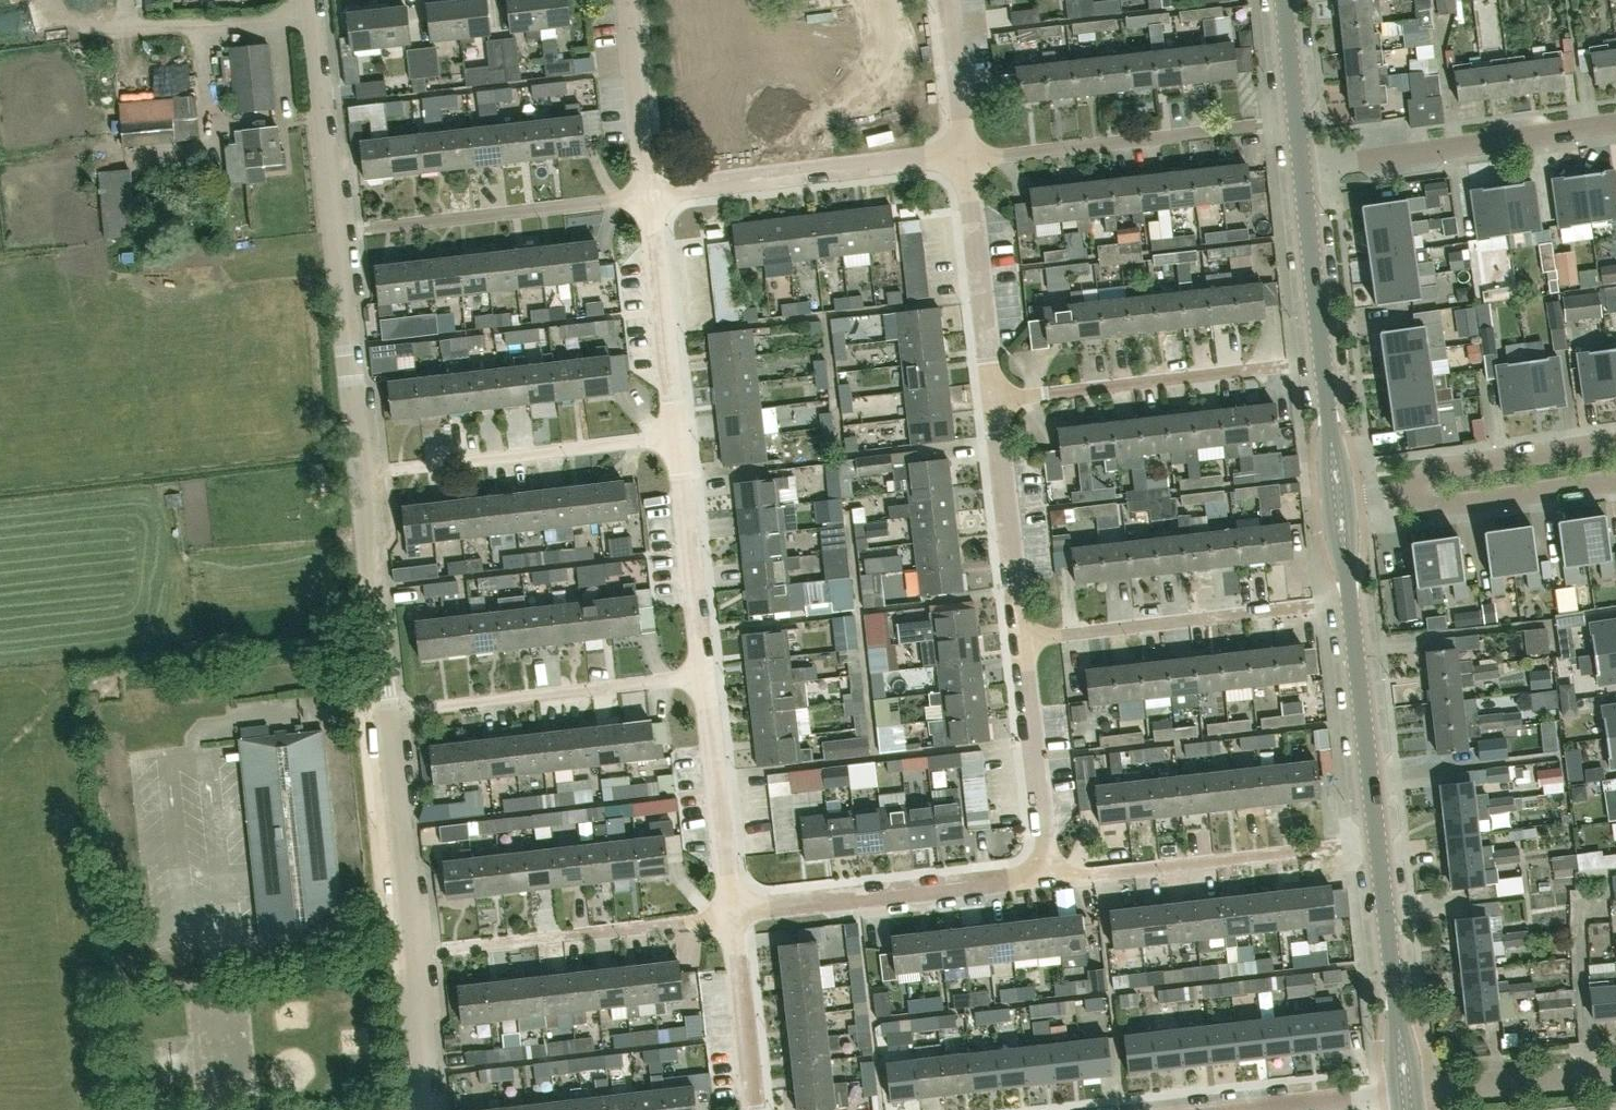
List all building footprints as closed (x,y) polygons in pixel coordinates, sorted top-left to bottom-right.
[(490,33),(486,0),(466,0),(456,1),(460,37),(459,37),(460,45),(475,43),(474,35),(490,33)] [(540,27),(537,0),(507,0),(511,30),(526,28),(527,38),(542,36),(540,27)] [(540,27),(570,23),(567,0),(537,0),(540,27)] [(832,10),(887,7),(887,0),(831,0),(832,10)] [(1011,6),(1010,0),(989,0),(990,8),(1011,6)] [(1076,0),(1064,0),(1066,20),(1078,18),(1076,0)] [(1092,17),(1090,0),(1076,0),(1078,18),(1092,17)] [(1159,0),(1148,0),(1149,10),(1160,8),(1159,0)] [(1175,0),(1159,0),(1160,8),(1175,7),(1175,0)] [(1381,11),(1373,12),(1372,0),(1339,0),(1337,0),(1340,28),(1369,24),(1369,25),(1383,23),(1381,11)] [(1456,13),(1455,0),(1436,0),(1438,15),(1456,13)] [(460,37),(456,1),(427,5),(431,40),(459,37),(460,37)] [(1230,41),(1214,43),(1211,17),(1220,16),(1219,5),(1198,8),(1199,18),(1202,45),(1206,80),(1234,76),(1230,41)] [(1431,6),(1415,8),(1416,18),(1432,16),(1431,6)] [(349,31),(350,37),(339,38),(342,58),(353,56),(352,50),(382,47),(377,11),(363,13),(358,8),(347,9),(342,15),(343,26),(349,31)] [(382,47),(410,44),(406,8),(377,11),(382,47)] [(1199,18),(1198,8),(1176,10),(1178,21),(1199,18)] [(1009,27),(1038,23),(1036,9),(1008,12),(1009,27)] [(1145,27),(1170,24),(1168,13),(1144,16),(1145,27)] [(1145,27),(1144,16),(1125,18),(1126,29),(1145,27)] [(1432,16),(1416,18),(1416,20),(1401,22),(1404,48),(1430,45),(1428,30),(1433,29),(1432,16)] [(1512,95),(1538,91),(1532,48),(1528,18),(1516,20),(1521,57),(1507,59),(1512,95)] [(1091,33),(1116,30),(1115,19),(1090,22),(1091,33)] [(1091,33),(1090,22),(1072,24),(1073,35),(1091,33)] [(1377,50),(1376,35),(1376,33),(1370,34),(1369,25),(1369,24),(1340,28),(1343,54),(1377,50)] [(1062,36),(1061,25),(1036,28),(1038,39),(1062,36)] [(1038,39),(1036,28),(1018,30),(1019,41),(1033,39),(1034,56),(1039,56),(1038,39)] [(521,80),(519,66),(515,36),(500,38),(507,82),(521,80)] [(507,82),(500,38),(486,40),(488,56),(463,60),(467,87),(507,82)] [(1591,54),(1595,83),(1615,80),(1615,39),(1603,40),(1604,46),(1591,48),(1592,54),(1591,54)] [(236,113),(275,110),(268,44),(229,48),(236,113)] [(1202,45),(1175,48),(1179,83),(1206,80),(1202,45)] [(426,77),(440,75),(436,46),(421,48),(426,77)] [(1538,91),(1565,87),(1561,58),(1560,58),(1560,52),(1545,54),(1544,47),(1532,48),(1538,91)] [(410,79),(412,79),(414,93),(426,92),(425,77),(426,77),(421,48),(406,50),(410,79)] [(1179,83),(1175,48),(1148,51),(1152,86),(1179,83)] [(1471,64),(1455,67),(1453,49),(1444,50),(1445,68),(1454,68),(1455,73),(1454,73),(1458,102),(1486,98),(1481,63),(1480,63),(1480,61),(1471,62),(1471,64)] [(1346,80),(1388,75),(1387,64),(1379,65),(1377,50),(1343,54),(1346,80)] [(1054,51),(1042,53),(1043,63),(1040,64),(1044,99),(1071,95),(1067,60),(1055,62),(1054,51)] [(1152,86),(1148,51),(1121,54),(1125,89),(1152,86)] [(1125,89),(1121,54),(1094,57),(1098,92),(1125,89)] [(1098,92),(1094,57),(1067,60),(1071,95),(1098,92)] [(1040,64),(1027,65),(1026,58),(1015,59),(1016,66),(1012,67),(1016,102),(1044,99),(1040,64)] [(1439,74),(1438,75),(1437,64),(1436,58),(1423,59),(1424,71),(1409,73),(1411,99),(1425,97),(1425,99),(1441,98),(1439,74)] [(176,59),(150,62),(154,93),(179,90),(176,59)] [(576,73),(574,59),(545,63),(547,77),(576,73)] [(1486,98),(1512,95),(1507,59),(1491,62),(1481,63),(1486,98)] [(1389,87),(1388,75),(1346,80),(1350,108),(1354,107),(1356,123),(1380,120),(1378,104),(1380,104),(1380,103),(1384,102),(1383,90),(1383,87),(1389,87)] [(358,100),(388,96),(386,80),(356,83),(358,100)] [(551,96),(567,94),(566,81),(549,83),(551,96)] [(551,96),(549,83),(531,85),(532,99),(551,96)] [(495,90),(496,103),(513,101),(512,88),(495,90)] [(496,103),(495,90),(476,92),(479,114),(497,112),(496,103)] [(441,109),(458,107),(457,94),(440,96),(441,109)] [(175,143),(175,142),(200,139),(195,96),(144,101),(144,103),(120,105),(124,147),(175,143)] [(441,109),(440,96),(422,98),(423,111),(441,109)] [(402,100),(385,102),(386,113),(403,111),(402,100)] [(371,183),(380,181),(383,175),(393,174),(389,136),(386,113),(385,102),(348,106),(350,121),(371,119),(374,138),(361,140),(365,178),(367,177),(371,183)] [(566,116),(553,117),(557,155),(586,152),(582,114),(581,114),(580,103),(565,105),(566,116)] [(553,117),(526,120),(530,158),(557,155),(553,117)] [(526,120),(498,124),(503,161),(530,158),(526,120)] [(498,124),(471,127),(475,165),(503,161),(498,124)] [(285,151),(281,151),(278,125),(243,129),(243,130),(234,131),(235,144),(225,145),(228,185),(248,183),(247,167),(264,166),(265,172),(287,170),(285,151)] [(471,127),(444,130),(448,168),(475,165),(471,127)] [(444,130),(416,133),(421,171),(448,168),(444,130)] [(416,133),(389,136),(393,174),(421,171),(416,133)] [(1221,202),(1236,201),(1237,213),(1249,211),(1244,164),(1216,167),(1221,202)] [(1216,167),(1190,170),(1194,205),(1221,202),(1216,167)] [(1167,208),(1194,205),(1190,170),(1163,173),(1167,208)] [(1590,223),(1615,219),(1615,184),(1614,170),(1583,175),(1590,223)] [(130,171),(121,172),(98,174),(103,238),(121,237),(136,235),(130,171)] [(1163,173),(1136,176),(1140,211),(1167,208),(1163,173)] [(1590,223),(1583,175),(1553,179),(1559,228),(1590,223)] [(1136,176),(1109,179),(1113,215),(1114,214),(1140,211),(1136,176)] [(1116,231),(1114,214),(1113,215),(1109,179),(1082,182),(1086,218),(1089,217),(1104,215),(1106,232),(1116,231)] [(1423,184),(1425,198),(1448,195),(1446,181),(1423,184)] [(1082,182),(1055,185),(1059,221),(1076,219),(1078,233),(1090,232),(1089,217),(1086,218),(1082,182)] [(1533,182),(1502,186),(1509,235),(1540,230),(1533,182)] [(1032,224),(1059,221),(1055,185),(1027,188),(1029,201),(1011,203),(1015,234),(1033,232),(1032,224)] [(1509,235),(1502,186),(1471,191),(1478,239),(1509,235)] [(1362,206),(1365,231),(1409,224),(1409,223),(1407,211),(1423,208),(1423,209),(1425,209),(1423,197),(1362,206)] [(867,252),(894,248),(889,206),(862,210),(867,252)] [(867,252),(862,210),(836,213),(841,255),(867,252)] [(841,255),(836,213),(809,216),(814,258),(841,255)] [(814,258),(809,216),(783,219),(788,261),(814,258)] [(1458,235),(1455,217),(1428,221),(1429,230),(1443,228),(1444,237),(1458,235)] [(788,261),(783,219),(757,222),(762,264),(788,261)] [(899,222),(900,233),(922,231),(921,220),(899,222)] [(1365,231),(1369,256),(1413,249),(1410,234),(1427,232),(1428,232),(1426,220),(1409,223),(1409,224),(1365,231)] [(762,264),(757,222),(730,225),(735,267),(762,264)] [(1225,242),(1249,239),(1248,229),(1224,231),(1225,242)] [(900,233),(901,244),(923,242),(922,231),(900,233)] [(1225,242),(1224,231),(1205,233),(1206,244),(1225,242)] [(1171,248),(1195,245),(1194,235),(1170,238),(1171,248)] [(568,242),(572,281),(601,278),(596,238),(568,242)] [(1171,248),(1170,238),(1151,240),(1152,250),(1171,248)] [(707,255),(730,252),(728,241),(706,244),(707,255)] [(1117,254),(1141,251),(1140,241),(1116,244),(1117,254)] [(572,281),(568,242),(540,245),(545,285),(572,281)] [(903,256),(925,253),(923,242),(901,244),(903,256)] [(1538,244),(1542,273),(1555,272),(1552,242),(1538,244)] [(1116,244),(1097,246),(1099,256),(1117,254),(1116,244)] [(1227,258),(1251,255),(1249,244),(1226,247),(1227,258)] [(545,285),(540,245),(513,248),(518,288),(545,285)] [(1064,261),(1088,258),(1087,247),(1062,250),(1064,261)] [(1227,258),(1226,247),(1207,249),(1208,260),(1227,258)] [(518,288),(513,248),(486,251),(490,291),(518,288)] [(1369,256),(1372,281),(1416,274),(1416,276),(1434,273),(1432,262),(1431,262),(1415,265),(1413,249),(1369,256)] [(1064,261),(1062,250),(1043,252),(1045,263),(1064,261)] [(490,291),(486,251),(458,255),(463,294),(490,291)] [(1117,254),(1119,264),(1143,262),(1141,251),(1117,254)] [(1173,264),(1197,261),(1196,251),(1172,253),(1173,264)] [(1447,252),(1450,270),(1464,268),(1462,251),(1447,252)] [(730,252),(707,255),(709,266),(731,263),(730,252)] [(1558,287),(1578,285),(1574,252),(1554,254),(1558,287)] [(904,267),(926,264),(925,253),(903,256),(904,267)] [(1173,264),(1172,253),(1153,256),(1154,266),(1173,264)] [(1117,254),(1099,256),(1100,267),(1119,264),(1117,254)] [(463,294),(458,255),(431,258),(435,297),(463,294)] [(435,297),(431,258),(404,261),(408,301),(435,297)] [(408,301),(404,261),(375,264),(381,317),(393,315),(392,302),(408,301)] [(731,263),(709,266),(710,277),(732,274),(731,263)] [(1066,276),(1090,273),(1089,263),(1064,266),(1066,276)] [(905,278),(927,275),(926,264),(904,267),(905,278)] [(1615,283),(1615,265),(1599,267),(1602,285),(1615,283)] [(1066,276),(1064,266),(1046,268),(1047,279),(1066,276)] [(732,274),(710,277),(712,288),(734,285),(732,274)] [(1418,288),(1416,276),(1416,274),(1372,281),(1376,305),(1437,297),(1436,285),(1434,285),(1434,286),(1418,288)] [(905,278),(906,289),(928,286),(927,275),(905,278)] [(1558,292),(1557,279),(1547,281),(1549,294),(1558,292)] [(1207,324),(1203,290),(1188,291),(1187,282),(1175,283),(1176,293),(1181,327),(1207,324)] [(1234,321),(1262,318),(1258,283),(1230,287),(1234,321)] [(734,285),(712,288),(713,299),(735,297),(734,285)] [(908,300),(930,298),(928,286),(906,289),(908,300)] [(1234,321),(1230,287),(1203,290),(1207,324),(1234,321)] [(1604,288),(1606,301),(1615,300),(1615,287),(1604,288)] [(1601,318),(1598,288),(1563,292),(1563,296),(1561,296),(1564,321),(1578,320),(1578,325),(1597,323),(1597,319),(1601,318)] [(1098,292),(1099,302),(1096,302),(1100,336),(1127,333),(1123,299),(1110,300),(1109,290),(1098,292)] [(888,305),(903,303),(901,291),(887,293),(888,305)] [(1181,327),(1176,293),(1150,296),(1154,330),(1181,327)] [(847,309),(863,307),(862,296),(846,297),(847,309)] [(1154,330),(1150,296),(1123,299),(1127,333),(1154,330)] [(735,297),(713,299),(714,310),(737,308),(735,297)] [(847,309),(846,297),(833,299),(835,310),(847,309)] [(439,299),(439,314),(453,313),(452,298),(439,299)] [(795,315),(811,313),(809,301),(793,303),(795,315)] [(1546,303),(1549,329),(1563,327),(1560,301),(1546,303)] [(587,317),(604,315),(603,302),(586,304),(587,317)] [(1100,336),(1096,302),(1069,305),(1073,340),(1100,336)] [(795,315),(793,303),(781,305),(782,316),(795,315)] [(1477,305),(1480,328),(1484,355),(1497,353),(1490,303),(1477,305)] [(1041,308),(1043,319),(1026,322),(1029,350),(1046,348),(1046,343),(1073,340),(1069,305),(1041,308)] [(550,321),(567,319),(565,306),(548,308),(550,321)] [(1380,332),(1383,356),(1444,347),(1441,323),(1438,306),(1412,310),(1415,327),(1380,332)] [(743,321),(758,320),(757,307),(742,309),(743,321)] [(550,321),(548,308),(531,310),(532,323),(550,321)] [(737,308),(714,310),(716,322),(738,319),(737,308)] [(897,340),(939,335),(936,308),(894,313),(897,340)] [(494,327),(511,326),(510,313),(493,315),(494,327)] [(494,327),(493,315),(475,317),(476,330),(494,327)] [(439,334),(456,332),(454,319),(438,321),(439,334)] [(439,334),(438,321),(419,323),(421,336),(439,334)] [(811,337),(823,335),(821,321),(809,322),(811,337)] [(579,337),(595,335),(594,322),(577,324),(579,337)] [(579,337),(577,324),(559,326),(560,339),(579,337)] [(383,340),(400,338),(399,326),(382,327),(383,340)] [(524,344),(541,342),(539,328),(522,330),(524,344)] [(711,360),(754,355),(751,328),(708,333),(711,360)] [(524,344),(522,330),(504,332),(506,346),(524,344)] [(834,347),(846,346),(844,331),(832,332),(834,347)] [(469,350),(486,348),(485,335),(468,337),(469,350)] [(939,335),(897,340),(900,366),(942,361),(939,335)] [(469,350),(468,337),(450,339),(451,352),(469,350)] [(415,356),(431,354),(430,341),(413,343),(415,356)] [(415,356),(413,343),(395,345),(397,358),(415,356)] [(586,397),(614,393),(608,345),(597,346),(598,356),(581,358),(586,397)] [(846,346),(834,347),(835,361),(847,360),(846,346)] [(1383,356),(1387,382),(1430,375),(1428,360),(1444,358),(1445,358),(1446,358),(1444,347),(1383,356)] [(1615,398),(1608,349),(1578,354),(1584,402),(1615,398)] [(542,362),(526,364),(531,403),(558,400),(554,361),(553,361),(552,353),(541,354),(542,362)] [(754,355),(711,360),(714,387),(757,382),(754,355)] [(514,366),(499,367),(504,406),(531,403),(526,364),(525,364),(524,356),(513,357),(514,366)] [(1527,361),(1534,410),(1565,405),(1558,357),(1527,361)] [(581,358),(554,361),(558,400),(586,397),(581,358)] [(815,375),(827,373),(825,360),(814,361),(815,375)] [(942,361),(900,366),(903,392),(945,388),(942,361)] [(1503,414),(1534,410),(1527,361),(1496,365),(1503,414)] [(499,367),(472,371),(476,409),(504,406),(499,367)] [(422,416),(416,368),(405,369),(406,378),(389,380),(393,419),(422,416)] [(416,368),(422,416),(449,412),(444,374),(417,377),(416,368)] [(472,371),(444,374),(449,412),(476,409),(472,371)] [(827,373),(815,375),(817,390),(829,388),(827,373)] [(1387,382),(1390,407),(1429,402),(1434,401),(1434,402),(1452,399),(1450,388),(1449,388),(1433,391),(1430,375),(1387,382)] [(757,382),(714,387),(717,413),(760,408),(757,382)] [(840,400),(852,398),(850,384),(838,385),(840,400)] [(945,388),(903,392),(906,418),(948,414),(945,388)] [(852,398),(840,400),(841,414),(853,412),(852,398)] [(1434,401),(1429,402),(1390,407),(1394,431),(1406,430),(1408,445),(1457,438),(1454,411),(1452,411),(1452,412),(1436,414),(1434,402),(1434,401)] [(1249,441),(1251,440),(1276,437),(1272,403),(1245,406),(1249,441)] [(1222,444),(1238,442),(1240,456),(1252,455),(1251,440),(1249,441),(1245,406),(1218,409),(1222,444)] [(760,408),(717,413),(720,439),(763,434),(760,408)] [(1222,444),(1218,409),(1191,412),(1195,447),(1196,447),(1222,444)] [(821,428),(833,426),(832,412),(820,414),(821,428)] [(1168,450),(1169,450),(1185,448),(1187,461),(1198,460),(1196,447),(1195,447),(1191,412),(1164,415),(1168,450)] [(948,414),(906,418),(909,445),(951,441),(948,414)] [(1137,419),(1141,453),(1159,451),(1160,461),(1170,460),(1169,450),(1168,450),(1164,415),(1137,419)] [(1141,453),(1137,419),(1110,422),(1115,456),(1141,453)] [(1083,425),(1088,460),(1102,458),(1104,471),(1116,469),(1115,456),(1110,422),(1083,425)] [(1056,428),(1058,449),(1041,452),(1045,481),(1062,479),(1060,463),(1076,461),(1080,491),(1071,492),(1073,503),(1093,500),(1092,490),(1091,490),(1088,460),(1083,425),(1056,428)] [(832,463),(830,442),(835,441),(833,426),(821,428),(823,442),(824,442),(826,464),(832,463)] [(720,439),(721,446),(723,467),(766,462),(763,434),(720,439)] [(846,453),(858,451),(856,437),(844,438),(846,453)] [(906,491),(949,486),(946,460),(918,463),(916,451),(881,455),(881,456),(855,458),(836,461),(837,463),(841,498),(841,499),(850,498),(850,497),(854,496),(854,488),(845,489),(844,482),(852,481),(851,477),(858,476),(883,473),(882,470),(890,469),(891,481),(905,480),(906,491)] [(1255,482),(1283,478),(1280,452),(1252,455),(1254,471),(1253,471),(1255,482)] [(832,463),(826,464),(829,499),(841,498),(837,463),(832,463)] [(1255,482),(1253,471),(1233,473),(1234,484),(1255,482)] [(1200,488),(1223,485),(1222,474),(1199,477),(1200,488)] [(734,483),(737,510),(780,505),(793,504),(790,477),(734,483)] [(1200,488),(1199,477),(1179,479),(1180,490),(1200,488)] [(599,523),(628,519),(623,481),(595,484),(599,523)] [(1271,525),(1270,513),(1270,510),(1282,508),(1280,494),(1299,491),(1298,482),(1278,484),(1255,487),(1257,497),(1259,497),(1263,526),(1260,527),(1265,561),(1292,558),(1288,523),(1271,525)] [(568,488),(573,526),(599,523),(595,484),(568,488)] [(886,507),(888,519),(952,512),(949,486),(906,491),(908,505),(886,507)] [(1114,487),(1092,490),(1093,500),(1116,498),(1114,487)] [(1147,499),(1170,496),(1169,487),(1146,489),(1147,499)] [(1257,497),(1255,487),(1235,489),(1236,500),(1257,497)] [(540,491),(545,529),(573,526),(568,488),(540,491)] [(1126,492),(1127,501),(1147,499),(1146,489),(1126,492)] [(1203,503),(1225,501),(1224,490),(1201,493),(1203,503)] [(513,494),(518,532),(545,529),(540,491),(513,494)] [(1203,503),(1201,493),(1181,495),(1182,506),(1203,503)] [(518,532),(513,494),(486,497),(490,535),(491,547),(502,546),(501,534),(518,532)] [(1170,496),(1147,499),(1149,510),(1171,507),(1170,496)] [(458,500),(463,538),(490,535),(486,497),(458,500)] [(843,512),(841,499),(841,498),(829,499),(814,501),(816,523),(843,521),(843,512)] [(1128,512),(1149,510),(1147,499),(1127,501),(1128,511),(1128,512)] [(431,503),(436,542),(463,538),(458,500),(431,503)] [(420,554),(419,543),(436,542),(431,503),(403,507),(407,545),(408,556),(420,554)] [(1117,503),(1094,506),(1095,516),(1118,513),(1117,504),(1117,503)] [(782,531),(780,505),(737,510),(740,535),(782,531)] [(1074,518),(1095,516),(1094,506),(1073,508),(1074,518)] [(852,509),(853,510),(854,523),(866,521),(864,508),(852,509)] [(909,518),(912,543),(955,538),(952,512),(888,519),(888,520),(909,518)] [(1177,516),(1180,536),(1179,536),(1184,571),(1211,568),(1206,533),(1191,535),(1189,515),(1177,516)] [(1605,515),(1581,519),(1588,563),(1600,561),(1603,578),(1602,578),(1603,579),(1614,577),(1605,515)] [(1206,519),(1207,533),(1206,533),(1211,568),(1238,564),(1233,530),(1232,516),(1206,519)] [(1557,522),(1566,584),(1578,583),(1578,581),(1577,581),(1575,564),(1588,563),(1581,519),(1557,522)] [(866,521),(854,523),(856,538),(889,534),(887,521),(866,524),(866,521)] [(819,528),(822,553),(847,550),(844,525),(819,528)] [(1532,526),(1508,529),(1514,573),(1527,571),(1529,588),(1529,589),(1541,588),(1532,526)] [(1265,561),(1260,527),(1233,530),(1238,564),(1265,561)] [(1514,573),(1508,529),(1484,533),(1493,595),(1504,593),(1504,592),(1502,575),(1514,573)] [(740,535),(742,562),(785,557),(782,531),(740,535)] [(1103,580),(1099,545),(1071,548),(1070,534),(1052,536),(1053,553),(1072,550),(1075,583),(1103,580)] [(1184,571),(1179,536),(1153,539),(1157,574),(1184,571)] [(1459,536),(1434,540),(1441,584),(1453,582),(1456,599),(1456,600),(1467,598),(1459,536)] [(912,543),(916,570),(959,565),(955,538),(912,543)] [(1157,574),(1153,539),(1126,542),(1130,577),(1157,574)] [(1441,584),(1434,540),(1410,543),(1419,605),(1431,604),(1431,602),(1430,602),(1428,585),(1441,584)] [(615,556),(632,554),(631,542),(613,544),(615,556)] [(1130,577),(1126,542),(1099,545),(1103,580),(1130,577)] [(576,548),(577,561),(594,559),(593,546),(576,548)] [(577,561),(576,548),(548,551),(550,564),(577,561)] [(825,580),(826,580),(849,577),(847,550),(822,553),(825,580)] [(550,564),(548,551),(520,554),(522,567),(550,564)] [(522,567),(520,554),(502,556),(503,570),(522,567)] [(900,554),(863,558),(865,573),(902,570),(900,554)] [(742,562),(745,589),(788,584),(787,570),(800,569),(799,556),(785,557),(742,562)] [(466,574),(483,572),(482,559),(465,561),(466,574)] [(466,574),(465,561),(447,563),(449,576),(466,574)] [(604,563),(606,577),(623,575),(621,561),(604,563)] [(606,577),(604,563),(586,566),(587,579),(606,577)] [(411,580),(428,578),(426,565),(409,567),(411,580)] [(962,592),(959,565),(916,570),(919,597),(962,592)] [(552,583),(568,581),(567,568),(550,570),(552,583)] [(552,583),(550,570),(532,572),(533,585),(552,583)] [(497,589),(514,587),(512,574),(495,576),(497,589)] [(873,589),(872,574),(860,576),(862,591),(873,589)] [(1417,619),(1410,575),(1393,578),(1399,621),(1417,619)] [(497,589),(495,576),(478,578),(479,591),(497,589)] [(826,580),(830,612),(853,609),(849,577),(826,580)] [(442,596),(459,594),(458,581),(441,582),(442,596)] [(442,596),(441,582),(423,585),(424,597),(442,596)] [(791,612),(791,611),(805,610),(804,598),(803,582),(788,584),(745,589),(748,616),(791,612)] [(623,584),(625,595),(609,597),(613,637),(642,633),(637,594),(636,594),(634,583),(623,584)] [(613,637),(609,597),(581,600),(586,640),(613,637)] [(586,640),(581,600),(554,603),(559,643),(586,640)] [(559,643),(554,603),(527,607),(531,646),(559,643)] [(531,646),(527,607),(499,610),(504,649),(531,646)] [(899,644),(933,639),(933,640),(975,635),(972,607),(930,613),(931,620),(897,624),(899,644)] [(504,649),(499,610),(472,613),(477,653),(504,649)] [(1582,612),(1560,615),(1562,628),(1584,625),(1582,612)] [(477,653),(472,613),(445,616),(450,656),(477,653)] [(880,646),(878,632),(876,613),(865,614),(866,633),(868,647),(880,646)] [(450,656),(445,616),(416,619),(421,659),(450,656)] [(836,650),(858,648),(855,616),(832,618),(836,650)] [(1594,655),(1615,652),(1615,620),(1589,624),(1594,655)] [(1554,652),(1551,628),(1529,630),(1532,654),(1554,652)] [(742,634),(746,661),(788,657),(785,629),(742,634)] [(975,635),(933,640),(936,666),(978,661),(975,635)] [(1294,682),(1295,695),(1308,694),(1306,681),(1306,680),(1305,680),(1301,645),(1273,648),(1277,683),(1278,683),(1294,682)] [(888,672),(885,646),(880,646),(868,647),(870,662),(871,674),(888,672)] [(1277,683),(1273,648),(1246,651),(1250,686),(1277,683)] [(1496,664),(1470,667),(1470,661),(1456,662),(1454,649),(1425,652),(1428,678),(1496,670),(1496,664)] [(1250,686),(1246,651),(1219,654),(1223,689),(1250,686)] [(1594,655),(1598,686),(1615,683),(1615,652),(1594,655)] [(1223,689),(1219,654),(1193,657),(1196,692),(1223,689)] [(789,669),(788,657),(746,661),(749,688),(804,681),(802,668),(789,669)] [(1196,692),(1193,657),(1166,660),(1170,695),(1196,692)] [(850,676),(861,675),(859,660),(848,662),(850,676)] [(1170,695),(1166,660),(1139,663),(1143,698),(1170,695)] [(978,661),(936,666),(939,692),(981,687),(978,661)] [(1143,698),(1139,663),(1112,666),(1116,701),(1143,698)] [(1116,701),(1112,666),(1084,669),(1088,704),(1116,701)] [(1497,677),(1496,670),(1428,678),(1431,704),(1461,700),(1459,688),(1472,686),(1471,680),(1497,677)] [(861,675),(850,676),(853,703),(864,701),(861,675)] [(749,688),(752,713),(794,708),(794,709),(808,707),(805,681),(804,681),(749,688)] [(1558,685),(1562,718),(1577,716),(1573,683),(1558,685)] [(886,698),(884,684),(872,685),(874,699),(886,698)] [(981,687),(939,692),(940,692),(928,694),(929,706),(941,705),(943,718),(985,713),(981,687)] [(1553,703),(1554,690),(1533,688),(1532,701),(1553,703)] [(889,724),(889,726),(901,724),(897,697),(886,699),(886,698),(874,699),(877,726),(889,724)] [(1462,712),(1461,700),(1431,704),(1434,729),(1503,721),(1502,715),(1477,718),(1477,710),(1462,712)] [(1280,707),(1281,716),(1282,726),(1305,724),(1304,713),(1303,713),(1302,705),(1296,705),(1280,707)] [(1606,738),(1615,737),(1615,705),(1601,707),(1606,738)] [(752,713),(755,740),(797,735),(794,709),(794,708),(752,713)] [(855,728),(867,727),(865,713),(854,714),(855,728)] [(943,718),(944,732),(931,733),(933,746),(988,739),(985,713),(943,718)] [(1282,726),(1281,716),(1261,718),(1262,729),(1282,726)] [(652,719),(623,723),(628,760),(665,756),(664,743),(655,744),(652,719)] [(1228,732),(1251,730),(1250,719),(1227,722),(1228,732)] [(1503,727),(1503,721),(1434,729),(1437,755),(1467,751),(1465,738),(1479,736),(1479,730),(1503,727)] [(1228,732),(1227,722),(1207,724),(1208,735),(1228,732)] [(623,723),(596,726),(601,764),(628,760),(623,723)] [(889,724),(877,726),(880,753),(892,752),(889,726),(889,724)] [(573,767),(601,764),(596,726),(569,729),(573,767)] [(1174,739),(1197,736),(1196,726),(1173,728),(1174,739)] [(867,727),(855,728),(857,738),(821,742),(823,760),(870,755),(867,727)] [(1174,739),(1173,728),(1153,731),(1155,741),(1174,739)] [(569,729),(541,732),(546,770),(573,767),(569,729)] [(323,730),(287,734),(286,730),(274,731),(274,736),(239,740),(261,942),(309,937),(307,917),(342,913),(323,730)] [(541,732),(514,735),(519,773),(546,770),(541,732)] [(1120,745),(1144,742),(1142,732),(1119,735),(1120,745)] [(1257,749),(1276,747),(1274,734),(1255,736),(1257,749)] [(491,776),(519,773),(514,735),(487,739),(491,776)] [(800,763),(800,762),(814,761),(813,749),(799,750),(797,735),(755,740),(758,768),(800,763)] [(1120,745),(1119,735),(1099,737),(1100,748),(1120,745)] [(1257,749),(1255,736),(1239,738),(1241,751),(1257,749)] [(1606,738),(1610,769),(1615,768),(1615,737),(1606,738)] [(1507,758),(1504,738),(1477,742),(1479,761),(1507,758)] [(487,739),(459,742),(464,780),(491,776),(487,739)] [(1202,755),(1220,753),(1219,740),(1200,742),(1202,755)] [(435,783),(464,780),(459,742),(431,745),(435,783)] [(1202,755),(1200,742),(1184,744),(1185,757),(1202,755)] [(1147,762),(1166,760),(1164,746),(1145,749),(1147,762)] [(960,763),(982,760),(981,749),(958,752),(960,763)] [(1147,762),(1145,749),(1129,750),(1130,764),(1147,762)] [(1112,784),(1094,786),(1093,778),(1075,780),(1078,810),(1095,808),(1097,824),(1126,821),(1122,783),(1123,783),(1119,752),(1109,753),(1112,784)] [(941,767),(955,765),(954,754),(940,755),(941,767)] [(901,771),(916,770),(915,758),(900,760),(901,771)] [(901,771),(900,760),(887,761),(888,773),(901,771)] [(982,760),(960,763),(961,774),(984,771),(982,760)] [(1315,761),(1286,764),(1291,803),(1319,800),(1315,761)] [(862,764),(848,765),(850,777),(864,775),(862,764)] [(1286,764),(1259,767),(1263,806),(1291,803),(1286,764)] [(851,785),(850,777),(848,765),(822,768),(823,778),(824,789),(851,785)] [(1488,783),(1510,780),(1508,766),(1486,768),(1488,783)] [(1259,767),(1231,770),(1236,809),(1263,806),(1259,767)] [(821,768),(795,771),(797,783),(811,782),(811,780),(823,778),(822,768),(821,768)] [(1231,770),(1204,774),(1209,812),(1236,809),(1231,770)] [(962,785),(985,782),(984,771),(961,774),(962,785)] [(768,785),(791,783),(790,773),(767,775),(768,785)] [(1204,774),(1176,777),(1181,815),(1209,812),(1204,774)] [(1176,777),(1149,780),(1154,818),(1181,815),(1176,777)] [(1149,780),(1123,783),(1122,783),(1126,821),(1154,818),(1149,780)] [(904,782),(878,786),(880,798),(905,794),(904,782)] [(963,796),(986,794),(985,782),(962,785),(963,796)] [(1441,786),(1444,812),(1474,808),(1471,782),(1441,786)] [(632,798),(648,796),(647,783),(631,785),(632,798)] [(791,783),(768,785),(770,797),(792,794),(791,783)] [(632,798),(631,785),(612,787),(614,800),(632,798)] [(937,845),(963,842),(957,788),(944,789),(945,800),(932,801),(937,845)] [(578,804),(594,802),(592,789),(576,790),(578,804)] [(578,804),(576,790),(558,792),(559,806),(578,804)] [(792,794),(770,797),(771,808),(793,805),(792,794)] [(965,808),(988,805),(986,794),(963,796),(965,808)] [(523,810),(539,808),(538,795),(521,797),(523,810)] [(1487,807),(1513,803),(1512,796),(1486,799),(1487,807)] [(523,810),(521,797),(503,799),(504,813),(523,810)] [(644,816),(662,814),(660,800),(642,802),(644,816)] [(937,845),(932,801),(905,804),(910,848),(937,845)] [(468,817),(485,815),(483,802),(467,804),(468,817)] [(1487,807),(1474,808),(1444,812),(1447,837),(1477,833),(1475,822),(1489,820),(1489,814),(1514,811),(1513,803),(1487,807)] [(468,817),(467,804),(436,807),(437,820),(468,817)] [(607,820),(623,818),(622,804),(606,806),(607,820)] [(910,848),(905,804),(879,807),(884,851),(910,848)] [(771,808),(772,819),(795,816),(793,805),(771,808)] [(966,819),(989,816),(988,805),(965,808),(966,819)] [(607,820),(606,806),(587,809),(588,822),(607,820)] [(884,851),(879,807),(853,810),(858,854),(884,851)] [(858,854),(853,810),(827,813),(832,857),(858,854)] [(553,826),(569,824),(567,811),(551,813),(553,826)] [(553,826),(551,813),(532,815),(533,828),(553,826)] [(832,857),(827,813),(800,817),(805,860),(832,857)] [(774,830),(796,828),(795,816),(772,819),(774,830)] [(989,816),(966,819),(967,830),(990,827),(989,816)] [(498,833),(514,831),(513,817),(496,819),(498,833)] [(498,833),(496,819),(478,821),(479,835),(498,833)] [(670,874),(666,837),(675,835),(673,821),(652,823),(654,836),(637,838),(641,877),(670,874)] [(468,822),(439,825),(441,842),(470,839),(468,822)] [(594,825),(596,843),(582,844),(587,884),(614,881),(610,841),(608,841),(606,824),(594,825)] [(796,828),(774,830),(775,842),(797,839),(796,828)] [(1450,862),(1480,859),(1519,854),(1518,847),(1493,850),(1493,845),(1478,847),(1477,833),(1447,837),(1450,862)] [(641,877),(637,838),(610,841),(614,881),(641,877)] [(797,839),(775,842),(776,853),(799,850),(797,839)] [(587,884),(582,844),(555,847),(559,887),(587,884)] [(559,887),(555,847),(528,851),(532,890),(559,887)] [(478,896),(473,857),(472,857),(471,848),(460,850),(461,858),(444,860),(449,900),(478,896)] [(532,890),(528,851),(500,854),(505,893),(532,890)] [(505,893),(500,854),(473,857),(478,896),(505,893)] [(1453,888),(1467,887),(1469,900),(1524,893),(1522,876),(1495,880),(1495,883),(1483,884),(1481,872),(1496,870),(1495,864),(1520,862),(1519,854),(1480,859),(1450,862),(1453,888)] [(1574,855),(1561,856),(1562,869),(1575,868),(1574,862),(1574,855)] [(1588,870),(1576,870),(1576,896),(1613,894),(1613,890),(1615,890),(1615,869),(1588,870)] [(1331,886),(1303,889),(1307,927),(1306,927),(1308,944),(1319,943),(1317,926),(1336,924),(1331,886)] [(1280,930),(1306,927),(1307,927),(1303,889),(1275,892),(1280,930)] [(1280,930),(1275,892),(1248,895),(1252,934),(1280,930)] [(1248,895),(1220,899),(1225,937),(1224,937),(1225,948),(1236,947),(1235,936),(1252,934),(1248,895)] [(1197,940),(1224,937),(1225,937),(1220,899),(1193,902),(1197,940)] [(1489,929),(1488,916),(1501,915),(1500,901),(1471,904),(1472,918),(1458,920),(1461,946),(1529,939),(1528,930),(1502,934),(1501,927),(1489,929)] [(1197,940),(1193,902),(1165,905),(1170,943),(1197,940)] [(1170,943),(1165,905),(1138,908),(1142,946),(1170,943)] [(1142,946),(1138,908),(1109,912),(1114,950),(1142,946)] [(1061,955),(1086,952),(1081,914),(1057,917),(1061,955)] [(1061,955),(1057,917),(1033,920),(1038,957),(1061,955)] [(1038,957),(1033,920),(1010,922),(1014,960),(1038,957)] [(1014,960),(1010,922),(986,925),(991,963),(1014,960)] [(991,963),(986,925),(963,928),(967,966),(991,963)] [(967,966),(963,928),(939,930),(944,968),(967,966)] [(944,968),(939,930),(916,933),(920,971),(944,968)] [(920,971),(916,933),(891,936),(893,951),(881,953),(884,979),(897,978),(897,974),(920,971)] [(848,955),(861,954),(859,936),(846,937),(848,955)] [(1493,968),(1492,956),(1504,954),(1504,948),(1529,945),(1529,939),(1461,946),(1463,971),(1493,968)] [(777,945),(780,969),(819,965),(816,940),(777,945)] [(1312,967),(1328,965),(1327,952),(1310,954),(1312,967)] [(1312,967),(1310,954),(1292,956),(1293,970),(1312,967)] [(1257,974),(1274,972),(1272,958),(1255,960),(1257,974)] [(680,959),(651,962),(655,1001),(684,998),(680,959)] [(1257,974),(1255,960),(1237,962),(1239,976),(1257,974)] [(624,965),(629,1017),(639,1016),(638,1003),(655,1001),(651,962),(624,965)] [(1588,965),(1589,983),(1590,985),(1593,1020),(1615,1018),(1615,975),(1615,966),(1615,963),(1588,965)] [(1202,980),(1219,978),(1217,964),(1201,966),(1202,980)] [(597,969),(601,1007),(612,1006),(614,1019),(629,1017),(624,965),(597,969)] [(822,988),(819,965),(780,969),(783,993),(822,988)] [(1202,980),(1201,966),(1182,968),(1184,982),(1202,980)] [(851,985),(865,983),(863,967),(849,969),(851,985)] [(1086,970),(1087,980),(1065,983),(1066,996),(1090,993),(1090,992),(1107,990),(1104,968),(1086,970)] [(1493,968),(1463,971),(1466,996),(1496,993),(1493,968)] [(601,1007),(597,969),(569,972),(573,1010),(601,1007)] [(1324,985),(1342,983),(1340,969),(1322,971),(1324,985)] [(1147,986),(1165,984),(1163,971),(1146,973),(1147,986)] [(569,972),(542,975),(546,1014),(544,1014),(546,1028),(559,1026),(557,1012),(573,1010),(569,972)] [(1147,986),(1146,973),(1128,975),(1130,988),(1147,986)] [(1286,975),(1287,989),(1303,987),(1302,973),(1286,975)] [(519,1017),(544,1014),(546,1014),(542,975),(515,978),(519,1017)] [(1253,993),(1287,989),(1286,975),(1256,979),(1257,979),(1252,980),(1253,993)] [(519,1017),(515,978),(487,981),(491,1020),(519,1017)] [(1249,993),(1253,993),(1252,980),(1247,980),(1231,982),(1232,995),(1249,993)] [(491,1020),(487,981),(459,985),(463,1023),(491,1020)] [(1232,995),(1231,982),(1212,984),(1214,998),(1232,995)] [(1507,984),(1508,992),(1535,989),(1534,982),(1507,984)] [(865,983),(851,985),(853,1003),(867,1001),(865,983)] [(1066,996),(1065,983),(1054,984),(1055,997),(1066,996)] [(1019,1001),(1036,999),(1034,986),(1017,988),(1019,1001)] [(1177,1002),(1194,1000),(1192,986),(1176,988),(1177,1002)] [(825,1012),(822,988),(783,993),(786,1017),(825,1012)] [(1019,1001),(1017,988),(999,990),(1001,1004),(1019,1001)] [(1177,1002),(1176,988),(1157,990),(1159,1004),(1177,1002)] [(1535,989),(1508,992),(1496,993),(1466,996),(1468,1022),(1513,1018),(1511,999),(1535,996),(1538,1001),(1540,1019),(1572,1017),(1571,1005),(1576,1004),(1574,990),(1546,992),(1546,988),(1535,989)] [(972,1007),(989,1005),(988,991),(970,993),(972,1007)] [(876,1017),(891,1015),(888,992),(873,993),(876,1017)] [(972,1007),(970,993),(953,995),(954,1009),(972,1007)] [(1120,1009),(1138,1006),(1137,993),(1119,995),(1120,1009)] [(925,1012),(944,1010),(942,997),(923,999),(925,1012)] [(1086,1013),(1104,1010),(1102,997),(1085,999),(1086,1013)] [(925,1012),(923,999),(907,1001),(909,1014),(925,1012)] [(1051,1016),(1065,1015),(1064,1001),(1049,1003),(1051,1016)] [(1051,1016),(1049,1003),(1029,1005),(1031,1019),(1051,1016)] [(995,1023),(1011,1021),(1009,1008),(994,1010),(995,1023)] [(995,1023),(994,1010),(975,1012),(976,1025),(995,1023)] [(1322,1051),(1351,1048),(1346,1010),(1318,1014),(1322,1051)] [(828,1035),(825,1012),(786,1017),(789,1040),(828,1035)] [(857,1032),(870,1030),(868,1014),(855,1016),(857,1032)] [(939,1029),(956,1027),(955,1014),(938,1016),(939,1029)] [(1322,1051),(1318,1014),(1291,1017),(1295,1054),(1322,1051)] [(939,1029),(938,1016),(920,1018),(921,1031),(939,1029)] [(1295,1054),(1291,1017),(1263,1020),(1268,1058),(1295,1054)] [(1268,1058),(1263,1020),(1236,1023),(1240,1061),(1268,1058)] [(883,1036),(901,1034),(899,1021),(881,1023),(883,1036)] [(1240,1061),(1236,1023),(1208,1027),(1213,1064),(1240,1061)] [(670,1042),(688,1040),(686,1027),(668,1029),(670,1042)] [(1213,1064),(1208,1027),(1181,1030),(1185,1067),(1213,1064)] [(870,1030),(857,1032),(859,1050),(872,1048),(870,1030)] [(1185,1067),(1181,1030),(1153,1033),(1158,1070),(1185,1067)] [(633,1047),(649,1044),(648,1031),(631,1033),(633,1047)] [(633,1047),(631,1033),(613,1035),(614,1049),(633,1047)] [(1158,1070),(1153,1033),(1125,1036),(1129,1074),(1158,1070)] [(828,1036),(828,1035),(789,1040),(792,1064),(831,1059),(830,1050),(836,1049),(835,1035),(828,1036)] [(578,1053),(595,1051),(593,1037),(576,1039),(578,1053)] [(1502,1048),(1518,1047),(1517,1037),(1501,1039),(1502,1048)] [(1086,1078),(1115,1075),(1111,1038),(1082,1041),(1086,1078)] [(578,1053),(576,1039),(558,1041),(560,1055),(578,1053)] [(1086,1078),(1082,1041),(1054,1044),(1058,1081),(1086,1078)] [(523,1059),(540,1057),(539,1044),(522,1046),(523,1059)] [(1058,1081),(1054,1044),(1026,1047),(1031,1084),(1058,1081)] [(523,1059),(522,1046),(504,1048),(505,1062),(523,1059)] [(661,1062),(678,1060),(677,1047),(660,1049),(661,1062)] [(1031,1084),(1026,1047),(998,1050),(1003,1088),(1031,1084)] [(493,1049),(466,1053),(467,1066),(495,1062),(493,1049)] [(661,1062),(660,1049),(642,1051),(644,1064),(661,1062)] [(1003,1088),(998,1050),(970,1054),(975,1091),(1003,1088)] [(624,1075),(623,1066),(622,1053),(605,1055),(607,1068),(606,1068),(607,1077),(624,1075)] [(975,1091),(970,1054),(943,1057),(947,1094),(975,1091)] [(589,1070),(606,1068),(607,1068),(605,1055),(588,1057),(589,1070)] [(947,1094),(943,1057),(915,1060),(919,1097),(947,1094)] [(552,1075),(569,1073),(567,1059),(550,1061),(552,1075)] [(834,1082),(831,1059),(792,1064),(794,1087),(834,1082)] [(919,1097),(915,1060),(886,1063),(890,1101),(919,1097)] [(552,1075),(550,1061),(533,1063),(535,1077),(552,1075)] [(862,1079),(876,1077),(874,1061),(860,1062),(862,1079)] [(497,1081),(514,1079),(513,1066),(496,1068),(497,1081)] [(497,1081),(496,1068),(479,1070),(480,1084),(497,1081)] [(876,1077),(862,1079),(864,1096),(877,1095),(876,1077)] [(653,1089),(637,1091),(639,1109),(667,1109),(664,1088),(663,1080),(652,1081),(653,1089)] [(834,1082),(794,1087),(797,1109),(811,1109),(837,1107),(835,1096),(842,1096),(849,1095),(847,1081),(834,1083),(834,1082)] [(667,1109),(696,1109),(693,1085),(664,1088),(667,1109)] [(637,1091),(610,1094),(612,1109),(639,1109),(637,1091)] [(610,1094),(582,1098),(584,1109),(612,1109),(610,1094)] [(555,1101),(556,1109),(584,1109),(582,1098),(555,1101)] [(499,1107),(498,1099),(489,1100),(490,1109),(478,1109),(500,1109),(500,1107),(499,1107)] [(555,1101),(528,1104),(528,1109),(556,1109),(555,1101)]
